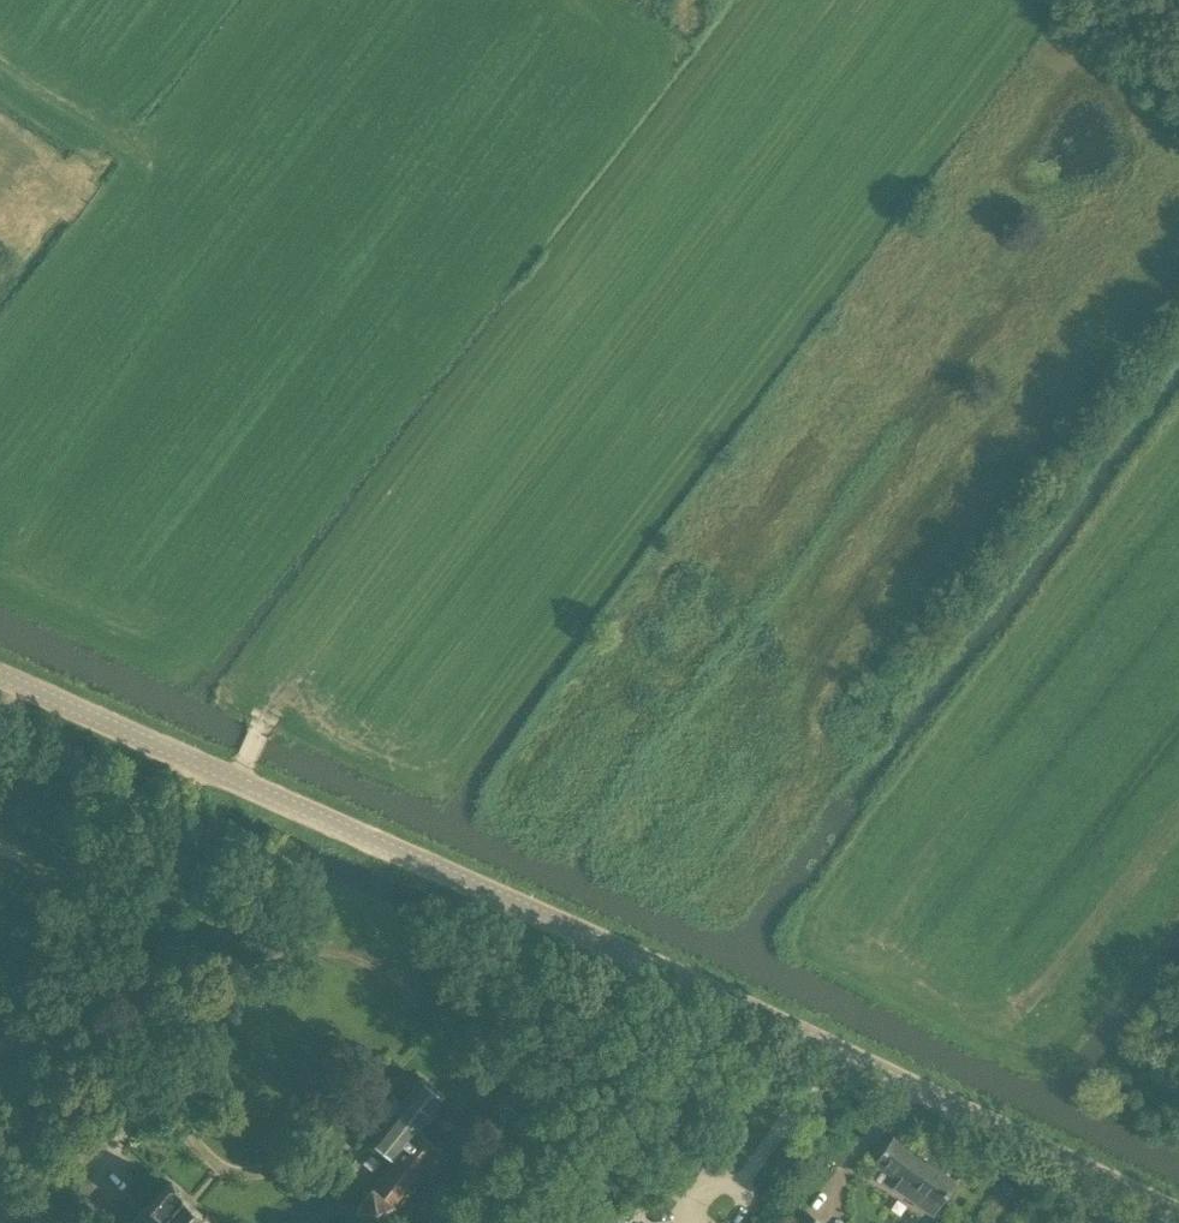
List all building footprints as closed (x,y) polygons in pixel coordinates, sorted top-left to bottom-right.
[(104,845),(95,856),(108,867),(117,855),(104,845)] [(0,1039),(0,1060),(10,1047),(0,1039)] [(376,1117),(384,1123),(370,1142),(391,1158),(372,1185),(371,1184),(353,1208),(373,1222),(379,1222),(394,1203),(395,1203),(424,1166),(433,1173),(448,1154),(435,1145),(416,1131),(443,1096),(420,1078),(402,1101),(392,1095),(376,1117)] [(895,1135),(875,1163),(900,1180),(895,1188),(935,1216),(960,1181),(895,1135)] [(128,1222),(129,1222),(216,1222),(202,1211),(200,1212),(180,1194),(180,1191),(172,1182),(166,1182),(146,1205),(145,1203),(128,1222)] [(19,1221),(11,1217),(10,1219),(1,1211),(0,1212),(0,1222),(18,1222),(19,1221)] [(806,1211),(796,1222),(823,1222),(806,1211)]
